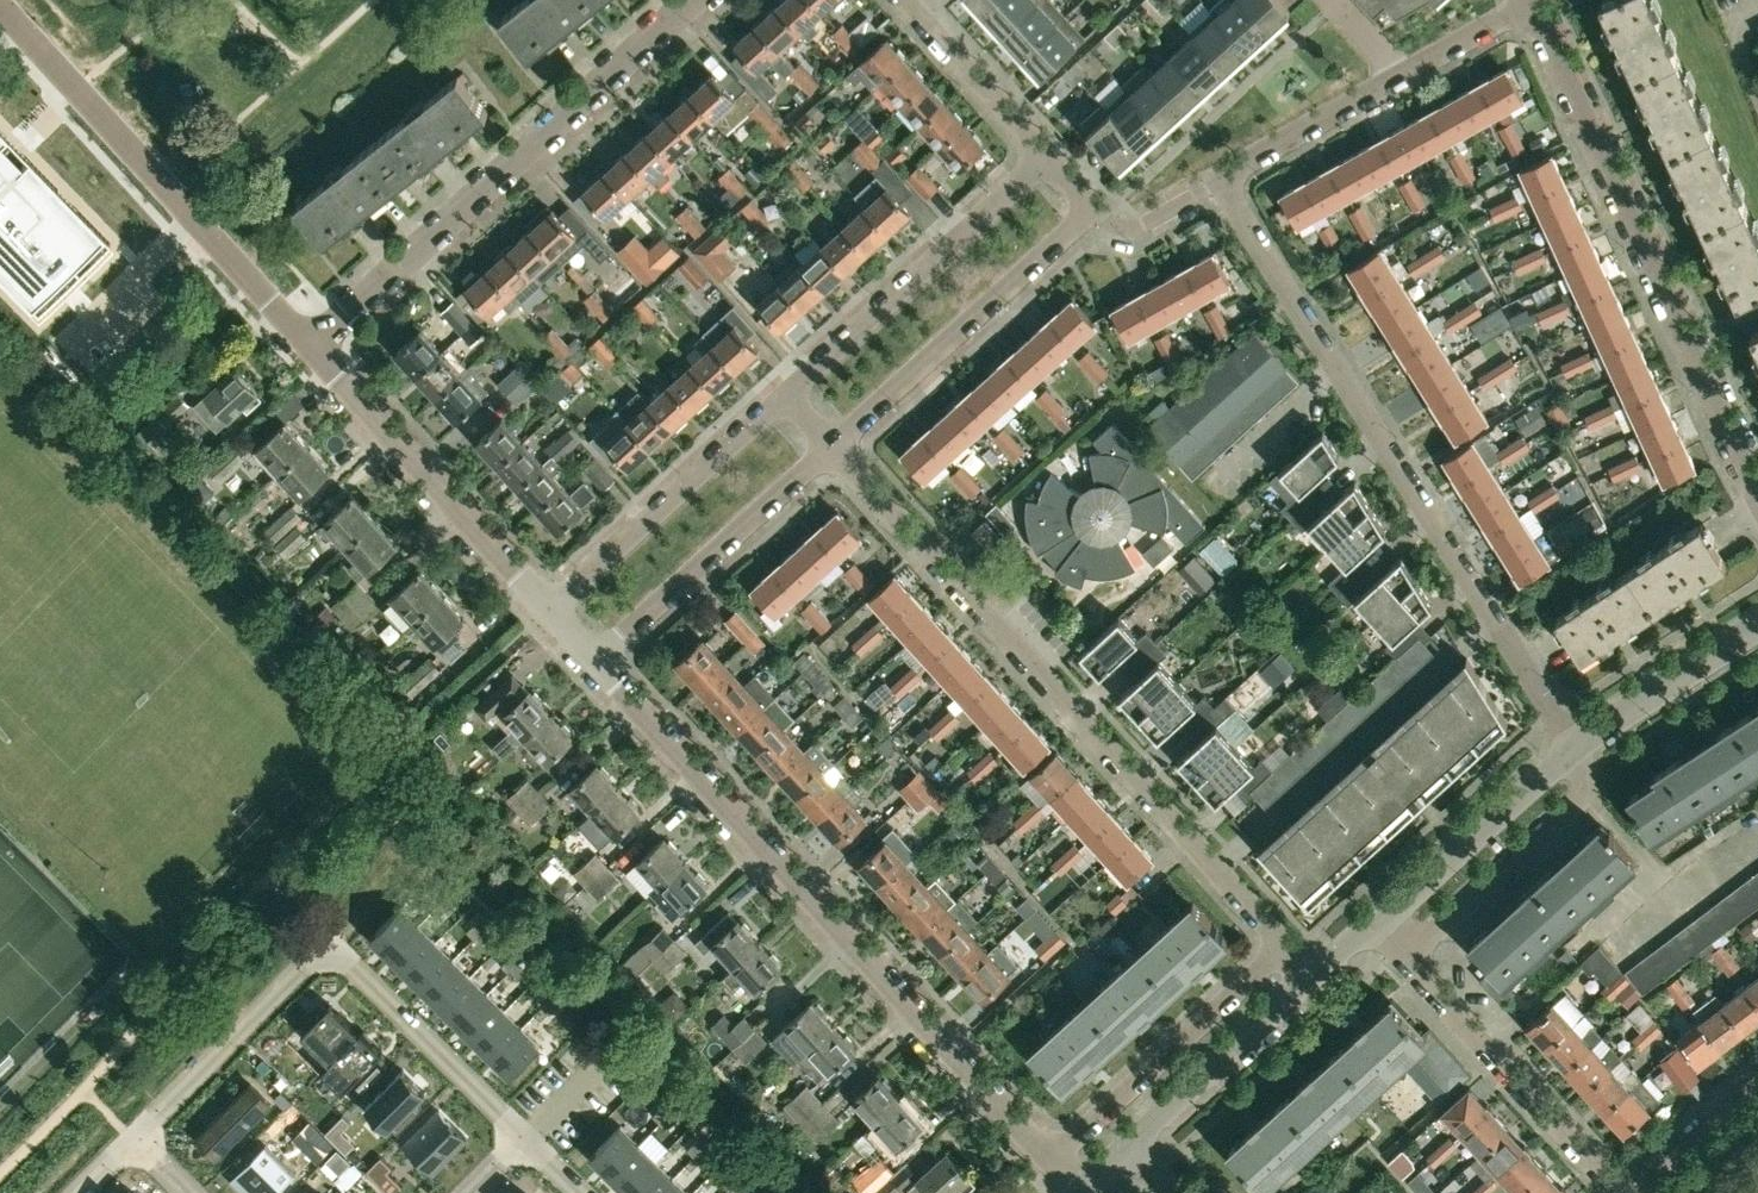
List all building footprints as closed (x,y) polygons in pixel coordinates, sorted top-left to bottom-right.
[(530,55),(600,0),(523,0),(500,18),(530,55)] [(779,4),(809,38),(819,30),(812,22),(824,11),(814,0),(784,0),(779,4)] [(824,11),(836,0),(814,0),(824,11)] [(985,12),(998,0),(974,0),(985,12)] [(1004,33),(1040,0),(998,0),(985,12),(1004,33)] [(1023,54),(1067,15),(1053,0),(1040,0),(1004,33),(1023,54)] [(1157,9),(1164,3),(1162,0),(1149,0),(1157,9)] [(1269,31),(1240,0),(1233,0),(1217,15),(1216,16),(1248,51),(1269,31)] [(1269,31),(1291,11),(1280,0),(1240,0),(1269,31)] [(1416,0),(1367,0),(1384,18),(1416,0)] [(1617,44),(1620,50),(1622,49),(1634,76),(1678,55),(1653,0),(1601,0),(1600,1),(1613,29),(1610,30),(1613,35),(1617,34),(1621,43),(1617,44)] [(779,4),(757,23),(781,49),(802,31),(809,39),(809,38),(779,4)] [(1227,70),(1248,51),(1216,16),(1217,15),(1213,11),(1191,31),(1227,70)] [(1043,76),(1086,37),(1067,15),(1023,54),(1043,76)] [(863,45),(879,30),(867,16),(855,27),(850,31),(853,34),(863,45)] [(780,50),(781,49),(757,23),(735,44),(758,70),(770,59),(779,68),(789,59),(780,50)] [(1118,23),(1111,30),(1122,41),(1129,35),(1118,23)] [(843,24),(833,33),(842,43),(853,34),(850,31),(843,24)] [(1111,30),(1104,36),(1115,48),(1122,41),(1111,30)] [(1194,35),(1173,54),(1205,89),(1227,70),(1191,31),(1190,31),(1194,35)] [(852,54),(863,45),(853,34),(842,43),(852,54)] [(887,37),(855,66),(864,76),(870,70),(881,83),(907,59),(887,37)] [(1146,64),(1144,65),(1184,109),(1205,89),(1173,54),(1153,73),(1146,64)] [(1655,117),(1651,119),(1654,124),(1656,123),(1669,151),(1712,131),(1678,55),(1634,76),(1647,103),(1645,104),(1647,110),(1651,108),(1655,117)] [(881,83),(901,104),(926,80),(907,59),(881,83)] [(1076,61),(1069,68),(1079,80),(1087,73),(1076,61)] [(801,62),(791,71),(801,81),(810,73),(801,62)] [(1131,93),(1163,128),(1184,109),(1144,65),(1123,85),(1131,93)] [(1069,68),(1062,74),(1072,86),(1079,80),(1069,68)] [(1492,76),(1481,82),(1498,113),(1524,99),(1507,68),(1492,77),(1492,76)] [(810,93),(819,84),(820,83),(810,73),(801,81),(791,71),(790,72),(803,86),(797,92),(803,98),(809,92),(810,93)] [(799,146),(759,100),(747,87),(736,97),(714,73),(692,93),(727,132),(748,113),(782,150),(783,149),(789,155),(799,146)] [(459,75),(377,139),(407,177),(489,112),(459,75)] [(901,104),(920,125),(946,102),(926,80),(901,104)] [(1472,88),(1456,97),(1473,127),(1498,113),(1481,82),(1471,88),(1472,88)] [(692,93),(671,112),(695,138),(715,119),(726,132),(727,132),(692,93)] [(1103,103),(1102,104),(1142,148),(1163,128),(1131,93),(1111,111),(1103,103)] [(774,105),(784,116),(795,106),(786,95),(774,105)] [(1442,104),(1431,110),(1449,141),(1456,153),(1462,150),(1467,146),(1461,134),(1473,127),(1456,97),(1442,105),(1442,104)] [(920,125),(939,146),(966,123),(946,102),(920,125)] [(1121,167),(1142,148),(1102,104),(1081,123),(1121,167)] [(1422,116),(1407,125),(1424,155),(1449,141),(1431,110),(1422,116)] [(805,131),(807,129),(816,121),(807,111),(796,121),(805,131)] [(671,112),(650,131),(673,157),(695,138),(671,112)] [(1499,129),(1507,142),(1519,135),(1512,122),(1499,129)] [(986,145),(966,123),(939,146),(935,150),(943,159),(947,155),(960,169),(986,145)] [(1392,132),(1382,138),(1406,181),(1412,178),(1416,175),(1409,163),(1424,155),(1407,125),(1392,133),(1392,132)] [(864,137),(874,148),(885,138),(875,126),(864,137)] [(37,316),(112,243),(0,128),(0,278),(37,316)] [(650,131),(628,151),(660,186),(670,177),(661,168),(673,157),(650,131)] [(1689,192),(1685,194),(1688,200),(1690,198),(1703,226),(1747,206),(1712,131),(1669,151),(1681,178),(1678,179),(1681,184),(1684,183),(1689,192)] [(817,142),(826,152),(837,142),(829,132),(817,142)] [(1529,154),(1526,148),(1519,135),(1507,142),(1514,155),(1520,152),(1523,157),(1529,154)] [(883,159),(864,138),(852,148),(872,169),(883,159)] [(1372,144),(1357,153),(1374,183),(1389,174),(1396,187),(1399,185),(1406,181),(1382,138),(1372,144)] [(325,242),(407,177),(377,139),(295,204),(325,242)] [(887,155),(888,155),(897,164),(908,154),(899,144),(887,155)] [(1469,163),(1462,150),(1456,153),(1449,157),(1457,170),(1469,163)] [(628,151),(607,170),(630,196),(651,177),(659,187),(660,186),(628,151)] [(1342,161),(1332,166),(1356,209),(1362,206),(1381,195),(1374,183),(1357,153),(1342,161)] [(1520,168),(1526,182),(1513,187),(1517,195),(1520,201),(1565,181),(1560,169),(1559,170),(1552,154),(1520,168)] [(1498,170),(1491,158),(1478,165),(1485,178),(1498,170)] [(795,160),(785,169),(795,180),(805,172),(814,181),(816,179),(806,168),(804,170),(795,160)] [(1477,176),(1469,163),(1457,170),(1464,183),(1477,176)] [(920,165),(906,176),(926,198),(940,186),(920,165)] [(1308,180),(1325,210),(1336,204),(1343,217),(1350,213),(1356,209),(1332,166),(1322,172),(1308,180)] [(729,188),(740,179),(729,167),(719,177),(729,188)] [(607,216),(630,196),(607,170),(584,191),(607,216)] [(804,190),(814,181),(805,172),(795,180),(804,190)] [(914,217),(912,212),(879,176),(856,196),(866,207),(890,232),(898,225),(902,227),(914,217)] [(1419,191),(1412,178),(1406,181),(1399,185),(1407,198),(1419,191)] [(738,199),(748,188),(740,179),(729,188),(738,199)] [(1297,186),(1282,195),(1298,225),(1325,210),(1308,180),(1297,186)] [(1538,207),(1544,222),(1576,207),(1569,191),(1565,181),(1520,201),(1523,208),(1525,214),(1538,207)] [(729,188),(720,196),(729,206),(738,199),(729,188)] [(1427,204),(1419,191),(1407,198),(1415,211),(1427,204)] [(1517,195),(1503,201),(1509,214),(1523,208),(1520,201),(1517,195)] [(752,198),(742,208),(752,219),(762,210),(752,198)] [(1489,207),(1492,214),(1495,220),(1509,214),(1503,201),(1489,207)] [(676,216),(687,227),(697,217),(687,206),(676,216)] [(1369,218),(1362,206),(1356,209),(1350,213),(1357,225),(1369,218)] [(1719,268),(1722,274),(1725,272),(1737,300),(1757,291),(1757,231),(1747,206),(1703,226),(1715,252),(1712,253),(1715,259),(1718,257),(1723,267),(1719,268)] [(866,207),(845,226),(868,252),(890,232),(866,207)] [(1544,222),(1551,236),(1556,248),(1589,233),(1584,222),(1583,222),(1576,207),(1544,222)] [(553,209),(531,229),(562,263),(585,244),(553,209)] [(765,212),(762,210),(752,219),(761,229),(773,218),(767,211),(765,212)] [(696,237),(707,227),(697,217),(687,227),(696,237)] [(1377,232),(1369,218),(1357,225),(1365,239),(1377,232)] [(1332,223),(1320,230),(1328,244),(1340,237),(1332,223)] [(845,226),(824,245),(847,271),(868,252),(845,226)] [(531,229),(510,249),(541,283),(562,263),(531,229)] [(1563,261),(1568,274),(1600,259),(1593,243),(1589,233),(1556,248),(1544,253),(1546,260),(1550,267),(1563,261)] [(629,241),(619,250),(647,282),(658,272),(665,265),(680,252),(673,243),(657,256),(650,248),(637,234),(629,241)] [(710,236),(694,251),(719,279),(720,279),(736,265),(723,251),(710,236)] [(1431,265),(1447,255),(1440,243),(1424,253),(1431,265)] [(594,245),(577,259),(597,284),(614,270),(594,245)] [(824,245),(802,264),(826,290),(847,271),(824,245)] [(1533,266),(1546,260),(1544,253),(1540,246),(1527,253),(1533,266)] [(1382,248),(1350,268),(1361,286),(1368,298),(1400,278),(1400,277),(1408,271),(1400,259),(1392,265),(1382,248)] [(510,249),(488,268),(519,303),(541,283),(510,249)] [(1198,261),(1188,267),(1205,297),(1231,283),(1214,253),(1199,261),(1198,261)] [(1415,276),(1431,265),(1424,253),(1408,264),(1415,276)] [(1513,259),(1516,266),(1519,272),(1533,266),(1527,253),(1513,259)] [(709,276),(690,255),(679,265),(697,287),(709,276)] [(1607,274),(1600,259),(1568,274),(1576,290),(1563,295),(1565,299),(1568,305),(1613,285),(1608,274),(1607,274)] [(802,264),(781,284),(805,309),(826,290),(802,264)] [(1178,273),(1164,281),(1181,311),(1205,297),(1188,267),(1178,272),(1178,273)] [(510,311),(519,303),(488,268),(467,288),(490,314),(502,302),(510,311)] [(613,295),(606,301),(615,310),(629,297),(642,286),(635,278),(634,277),(630,280),(613,295)] [(1375,309),(1386,326),(1418,306),(1400,278),(1368,298),(1375,309)] [(1148,289),(1139,294),(1156,325),(1181,311),(1164,281),(1149,289),(1148,289)] [(759,304),(782,330),(805,309),(781,284),(759,304)] [(1617,295),(1613,285),(1568,305),(1571,311),(1574,318),(1586,313),(1592,326),(1624,311),(1617,295)] [(596,289),(585,299),(595,310),(606,301),(596,289)] [(1113,309),(1130,339),(1156,325),(1139,294),(1128,300),(1128,301),(1113,309)] [(643,298),(632,307),(642,318),(653,309),(643,298)] [(1060,309),(1051,318),(1074,344),(1096,324),(1073,298),(1060,310),(1060,309)] [(1565,299),(1552,305),(1557,318),(1571,311),(1568,305),(1565,299)] [(1474,300),(1458,310),(1466,322),(1482,312),(1474,300)] [(451,323),(461,334),(474,323),(454,301),(441,312),(444,315),(439,319),(446,327),(451,323)] [(1205,311),(1213,324),(1225,317),(1218,304),(1205,311)] [(759,350),(749,338),(757,330),(735,305),(711,327),(713,329),(706,335),(705,334),(737,370),(746,362),(750,364),(760,355),(758,351),(759,350)] [(1482,342),(1512,324),(1500,305),(1471,324),(1482,342)] [(1538,312),(1541,318),(1544,324),(1557,318),(1552,305),(1538,312)] [(1396,342),(1403,354),(1435,334),(1435,333),(1446,326),(1450,332),(1466,322),(1458,310),(1443,320),(1439,314),(1427,320),(1418,306),(1386,326),(1396,342)] [(662,319),(653,309),(642,318),(652,329),(662,319)] [(1535,311),(1524,316),(1528,324),(1539,319),(1535,311)] [(1592,326),(1598,338),(1585,344),(1588,351),(1592,357),(1636,337),(1631,326),(1624,311),(1592,326)] [(1220,337),(1232,330),(1225,317),(1213,324),(1220,337)] [(1043,325),(1030,337),(1053,363),(1074,344),(1051,318),(1042,325),(1043,325)] [(484,334),(474,323),(461,334),(471,345),(484,334)] [(542,338),(551,347),(562,337),(553,327),(542,338)] [(395,352),(416,375),(442,351),(422,328),(395,352)] [(1298,381),(1264,342),(1255,332),(1170,408),(1163,400),(1149,412),(1156,420),(1147,428),(1193,478),(1298,381)] [(1155,339),(1163,352),(1175,345),(1168,332),(1155,339)] [(705,353),(693,364),(716,389),(737,370),(705,334),(695,343),(705,353)] [(1411,365),(1421,382),(1453,362),(1435,334),(1403,354),(1410,365),(1411,365)] [(559,367),(560,367),(570,358),(566,353),(571,349),(567,345),(568,344),(562,337),(551,347),(557,353),(555,354),(553,356),(551,358),(550,361),(550,364),(551,367),(553,369),(555,371),(559,367)] [(581,349),(583,346),(575,337),(568,344),(567,345),(571,349),(566,353),(570,358),(581,349)] [(600,337),(590,346),(599,356),(609,347),(600,337)] [(1017,348),(1008,356),(1032,382),(1053,363),(1030,337),(1017,348)] [(1609,364),(1616,378),(1648,363),(1641,348),(1641,347),(1636,337),(1592,357),(1595,363),(1598,369),(1609,364)] [(1170,365),(1182,359),(1175,345),(1163,352),(1170,365)] [(620,358),(609,347),(599,356),(610,367),(620,358)] [(589,358),(581,349),(570,358),(578,367),(589,358)] [(1100,361),(1089,350),(1079,359),(1089,370),(1100,361)] [(416,375),(436,397),(473,364),(462,374),(442,351),(416,375)] [(1588,351),(1575,357),(1581,370),(1595,363),(1592,357),(1588,351)] [(1000,364),(988,375),(1011,401),(1032,382),(1008,356),(1000,364)] [(1511,356),(1495,366),(1502,378),(1518,368),(1511,356)] [(1561,363),(1564,370),(1567,376),(1581,370),(1575,357),(1561,363)] [(584,373),(578,367),(570,358),(560,367),(563,370),(562,370),(573,383),(584,373)] [(1110,372),(1100,361),(1089,370),(1100,382),(1110,372)] [(1431,399),(1438,410),(1470,390),(1453,362),(1421,382),(1432,399),(1431,399)] [(498,383),(508,394),(530,374),(520,363),(517,366),(515,363),(506,370),(509,373),(498,383)] [(1616,378),(1628,404),(1660,389),(1655,378),(1655,379),(1648,363),(1616,378)] [(457,420),(489,390),(479,379),(483,375),(473,364),(436,397),(457,420)] [(693,364),(671,383),(694,409),(716,389),(693,364)] [(258,390),(237,366),(195,404),(217,428),(258,390)] [(1486,389),(1502,378),(1495,366),(1479,376),(1486,389)] [(539,385),(530,374),(508,394),(517,405),(539,385)] [(975,387),(966,394),(990,420),(1011,401),(988,375),(975,387)] [(671,383),(650,402),(673,428),(694,409),(671,383)] [(1047,388),(1036,397),(1047,409),(1057,399),(1047,388)] [(1628,404),(1639,430),(1671,415),(1664,400),(1665,400),(1660,389),(1628,404)] [(1489,419),(1470,390),(1438,410),(1446,422),(1457,439),(1489,419)] [(179,392),(156,413),(167,426),(191,405),(179,392)] [(640,411),(628,422),(652,447),(673,428),(650,402),(643,394),(633,403),(640,411)] [(958,403),(945,414),(969,439),(990,420),(966,394),(957,402),(958,403)] [(1067,410),(1057,399),(1047,409),(1057,420),(1056,421),(1066,431),(1072,426),(1062,415),(1067,410)] [(1556,428),(1562,425),(1570,421),(1561,403),(1546,410),(1556,428)] [(1612,403),(1599,409),(1604,422),(1618,415),(1612,403)] [(1538,405),(1516,418),(1526,435),(1548,421),(1538,405)] [(1599,409),(1585,415),(1591,428),(1604,422),(1599,409)] [(932,425),(924,432),(948,459),(969,439),(945,414),(932,426),(932,425)] [(1639,430),(1651,456),(1684,441),(1679,431),(1671,415),(1639,430)] [(477,441),(498,465),(533,433),(529,429),(520,436),(503,418),(477,441)] [(254,451),(276,475),(308,446),(286,421),(254,451)] [(599,449),(611,462),(618,455),(629,467),(652,447),(628,422),(599,449)] [(1027,518),(1028,522),(1031,535),(1039,552),(1043,550),(1058,567),(1055,571),(1059,573),(1063,576),(1069,580),(1083,585),(1086,573),(1099,575),(1109,575),(1123,572),(1136,566),(1117,534),(1121,531),(1127,523),(1128,520),(1165,531),(1168,522),(1187,542),(1206,524),(1113,422),(1094,439),(1104,451),(1094,452),(1090,452),(1096,484),(1085,491),(1082,494),(1051,472),(1050,474),(1047,477),(1043,486),(1040,495),(1039,500),(1027,498),(1027,512),(1027,518)] [(1005,426),(994,435),(1004,447),(1015,437),(1005,426)] [(569,451),(580,441),(569,429),(557,439),(569,451)] [(805,430),(796,437),(811,454),(820,447),(805,430)] [(1280,469),(1300,490),(1281,508),(1291,519),(1314,498),(1304,487),(1339,456),(1323,430),(1280,469)] [(925,479),(948,459),(924,432),(915,441),(902,453),(925,479)] [(543,462),(527,445),(536,437),(533,433),(498,465),(518,487),(544,463),(543,462)] [(1523,435),(1510,444),(1517,455),(1530,447),(1523,435)] [(1025,448),(1015,437),(1004,447),(1014,458),(1025,448)] [(518,487),(539,509),(564,486),(554,475),(564,466),(558,460),(569,451),(557,439),(546,448),(552,455),(543,462),(544,463),(518,487)] [(1588,452),(1581,439),(1572,443),(1578,456),(1588,452)] [(1453,474),(1460,484),(1489,465),(1474,440),(1444,458),(1454,473),(1453,474)] [(1664,483),(1696,468),(1688,452),(1689,452),(1684,441),(1651,456),(1664,483)] [(1505,463),(1517,455),(1510,444),(1497,451),(1505,463)] [(234,446),(207,470),(218,482),(245,458),(234,446)] [(276,475),(298,499),(330,470),(308,446),(276,475)] [(1636,455),(1622,461),(1628,474),(1642,467),(1636,455)] [(603,491),(615,479),(595,457),(583,468),(603,491)] [(1622,461),(1608,467),(1614,480),(1628,474),(1622,461)] [(952,474),(962,485),(972,476),(962,465),(952,474)] [(1466,493),(1475,508),(1504,489),(1489,465),(1460,484),(1465,493),(1466,493)] [(373,492),(390,484),(384,472),(367,480),(373,492)] [(986,503),(984,501),(976,490),(982,486),(972,476),(962,485),(972,496),(980,507),(986,503)] [(572,478),(564,486),(539,509),(559,531),(584,508),(580,503),(594,491),(585,481),(579,485),(572,478)] [(1309,523),(1328,544),(1370,506),(1355,481),(1324,509),(1314,498),(1291,519),(1301,530),(1309,523)] [(1553,484),(1540,492),(1548,503),(1560,495),(1553,484)] [(1484,522),(1490,532),(1520,513),(1504,489),(1475,508),(1484,522)] [(1535,512),(1548,503),(1540,492),(1527,500),(1531,506),(1535,512)] [(335,534),(346,546),(376,520),(353,496),(317,528),(328,540),(335,534)] [(997,503),(986,513),(996,524),(1007,515),(997,503)] [(274,543),(303,517),(292,505),(270,525),(266,522),(260,527),(274,543)] [(1328,544),(1347,565),(1328,582),(1338,593),(1361,572),(1351,561),(1385,530),(1370,506),(1328,544)] [(1496,541),(1505,556),(1547,529),(1535,537),(1527,524),(1539,517),(1535,512),(1531,506),(1520,513),(1490,532),(1496,542),(1496,541)] [(825,523),(816,530),(840,557),(862,536),(839,511),(825,523)] [(1006,535),(1016,525),(1007,515),(996,524),(1006,535)] [(973,530),(980,538),(988,547),(1000,535),(985,519),(973,530)] [(369,571),(398,544),(376,520),(346,546),(358,559),(351,565),(361,576),(368,570),(369,571)] [(1693,583),(1696,586),(1701,583),(1699,581),(1726,563),(1700,524),(1628,570),(1654,610),(1680,592),(1683,595),(1687,592),(1684,589),(1693,583)] [(286,556),(307,537),(297,525),(275,544),(286,556)] [(1550,562),(1563,554),(1563,555),(1576,547),(1569,536),(1556,543),(1547,529),(1505,556),(1514,570),(1514,571),(1521,581),(1551,562),(1550,562)] [(808,539),(796,550),(819,576),(840,557),(816,530),(808,538),(808,539)] [(782,561),(774,568),(798,595),(819,576),(796,550),(783,561),(782,561)] [(1356,598),(1374,618),(1417,580),(1401,555),(1371,583),(1361,572),(1338,593),(1348,604),(1356,598)] [(844,571),(854,583),(865,573),(855,562),(844,571)] [(1211,565),(1198,571),(1207,590),(1220,583),(1211,565)] [(795,609),(789,602),(798,595),(774,568),(765,576),(766,577),(752,588),(776,614),(781,621),(795,609)] [(421,569),(383,604),(384,607),(386,610),(388,613),(390,615),(392,618),(397,622),(399,625),(402,626),(405,628),(442,593),(421,569)] [(1556,617),(1581,656),(1582,657),(1609,639),(1610,642),(1615,639),(1612,636),(1622,630),(1624,633),(1629,630),(1627,627),(1654,610),(1628,570),(1556,617)] [(864,594),(875,584),(865,573),(854,583),(864,594)] [(870,597),(890,619),(916,595),(908,586),(908,587),(896,574),(870,597)] [(1432,604),(1417,580),(1374,618),(1393,639),(1386,645),(1396,656),(1419,635),(1409,625),(1432,604)] [(357,582),(331,605),(342,618),(368,594),(357,582)] [(465,619),(443,594),(442,593),(405,628),(414,620),(442,651),(461,634),(455,628),(465,619)] [(379,606),(368,594),(342,618),(353,630),(379,606)] [(890,619),(909,640),(935,617),(923,604),(924,604),(916,595),(890,619)] [(802,610),(812,621),(822,611),(813,600),(802,610)] [(321,618),(319,620),(328,629),(328,630),(330,628),(338,621),(339,620),(330,610),(321,618)] [(758,634),(737,610),(725,620),(747,644),(758,634)] [(821,631),(833,622),(822,611),(812,621),(821,631)] [(1101,673),(1123,652),(1133,663),(1156,642),(1146,631),(1139,638),(1119,616),(1081,651),(1101,673)] [(909,640),(928,661),(954,638),(947,629),(946,629),(935,617),(909,640)] [(883,618),(875,624),(874,623),(863,633),(873,644),(884,634),(879,628),(886,622),(883,618)] [(862,654),(873,644),(863,633),(852,643),(862,654)] [(766,642),(758,634),(747,644),(755,652),(766,642)] [(928,661),(947,683),(973,659),(962,646),(954,638),(928,661)] [(679,662),(699,685),(726,662),(704,639),(679,662)] [(1120,695),(1140,716),(1178,681),(1159,660),(1167,654),(1156,642),(1133,663),(1143,674),(1120,695)] [(805,651),(794,661),(795,662),(804,672),(815,662),(806,652),(805,651)] [(1294,668),(1281,653),(1266,667),(1279,682),(1294,668)] [(1302,895),(1502,713),(1467,657),(1465,658),(1469,664),(1264,852),(1259,846),(1258,847),(1302,895)] [(442,670),(430,658),(401,685),(413,696),(442,670)] [(947,683),(966,704),(993,680),(985,671),(984,672),(973,659),(947,683)] [(699,685),(719,707),(745,684),(726,662),(699,685)] [(815,662),(804,672),(813,682),(816,685),(812,688),(820,696),(834,683),(824,672),(815,662)] [(913,666),(902,676),(911,686),(922,676),(913,666)] [(500,754),(522,734),(525,737),(551,713),(530,690),(529,690),(514,673),(477,707),(487,718),(494,712),(510,730),(492,746),(500,754)] [(719,707),(740,730),(766,707),(765,707),(776,697),(755,674),(745,684),(719,707)] [(900,696),(911,686),(902,676),(891,686),(900,696)] [(1270,677),(1241,704),(1258,722),(1287,695),(1270,677)] [(1000,688),(993,680),(966,704),(985,725),(1011,701),(1000,689),(1000,688)] [(1159,737),(1182,716),(1192,727),(1215,706),(1204,695),(1197,702),(1178,681),(1140,716),(1159,737)] [(868,695),(866,697),(876,708),(877,707),(886,700),(876,688),(875,689),(868,695)] [(1335,692),(1329,698),(1339,709),(1349,699),(1339,688),(1335,692)] [(834,705),(843,715),(854,705),(845,695),(834,705)] [(1179,759),(1198,780),(1236,745),(1237,745),(1255,728),(1225,696),(1215,706),(1192,727),(1201,738),(1179,759)] [(1318,708),(1328,718),(1339,709),(1329,698),(1318,708)] [(984,748),(996,737),(1004,746),(1031,722),(1023,714),(1011,701),(985,725),(986,726),(975,736),(984,748)] [(863,715),(854,705),(843,715),(852,725),(863,715)] [(740,730),(760,752),(785,729),(766,707),(740,730)] [(952,708),(940,718),(949,728),(961,718),(952,708)] [(1733,723),(1757,762),(1757,712),(1755,714),(1753,710),(1733,723)] [(539,767),(547,760),(547,761),(574,738),(551,713),(525,737),(518,744),(539,767)] [(938,738),(949,728),(940,718),(929,728),(938,738)] [(1039,731),(1031,722),(1004,746),(1024,768),(1050,744),(1038,731),(1039,731)] [(1662,768),(1688,810),(1714,793),(1718,799),(1740,784),(1736,778),(1757,764),(1757,762),(1733,723),(1716,734),(1718,737),(1683,760),(1681,756),(1662,768)] [(760,752),(780,774),(805,750),(785,729),(760,752)] [(898,746),(889,735),(878,745),(887,755),(898,746)] [(1255,765),(1237,745),(1236,745),(1198,780),(1217,801),(1240,780),(1249,790),(1272,769),(1263,758),(1255,765)] [(780,774),(799,795),(824,772),(805,750),(780,774)] [(990,751),(979,761),(988,771),(999,761),(990,751)] [(1030,775),(1051,797),(1077,773),(1069,764),(1068,764),(1056,751),(1030,775)] [(941,764),(930,752),(921,760),(932,772),(941,764)] [(979,761),(967,770),(976,780),(988,771),(979,761)] [(571,787),(593,811),(619,788),(597,763),(571,787)] [(1651,833),(1688,810),(1662,768),(1653,774),(1656,779),(1628,797),(1651,833)] [(930,780),(920,770),(899,789),(908,800),(930,780)] [(799,795),(819,817),(853,786),(843,776),(835,783),(824,772),(799,795)] [(1051,797),(1070,818),(1096,794),(1084,782),(1084,781),(1077,773),(1051,797)] [(529,778),(506,798),(518,811),(540,790),(529,778)] [(949,801),(930,780),(908,800),(918,810),(929,800),(939,811),(949,801)] [(874,809),(853,786),(819,817),(840,840),(874,809)] [(641,812),(619,788),(593,811),(615,835),(641,812)] [(553,804),(540,790),(518,811),(530,824),(553,804)] [(1070,818),(1089,839),(1115,815),(1107,807),(1096,794),(1070,818)] [(1036,801),(1025,811),(1034,821),(1045,811),(1036,801)] [(1023,831),(1034,821),(1025,811),(1014,821),(1023,831)] [(960,835),(970,825),(961,815),(951,825),(960,835)] [(1089,839),(1108,860),(1134,836),(1133,836),(1123,824),(1115,815),(1089,839)] [(1552,869),(1535,884),(1569,921),(1593,900),(1596,904),(1614,887),(1611,883),(1635,861),(1601,824),(1584,840),(1587,843),(1555,872),(1552,869)] [(1108,860),(1128,882),(1154,859),(1142,846),(1142,845),(1134,836),(1108,860)] [(638,862),(626,873),(648,896),(652,892),(660,885),(686,861),(676,850),(678,849),(670,841),(669,842),(665,838),(638,861),(638,862)] [(862,864),(883,887),(915,857),(909,849),(901,856),(887,841),(862,864)] [(1074,843),(1063,853),(1072,864),(1083,854),(1074,843)] [(580,867),(574,873),(586,886),(586,885),(609,865),(597,852),(580,867)] [(977,862),(987,874),(998,864),(987,852),(977,862)] [(1061,873),(1072,864),(1063,853),(1052,863),(1061,873)] [(1687,878),(1703,866),(1695,856),(1679,869),(1687,878)] [(883,887),(903,910),(928,886),(928,885),(915,872),(923,865),(915,857),(883,887)] [(1356,881),(1374,866),(1367,858),(1349,873),(1356,881)] [(660,885),(652,892),(659,900),(656,903),(672,920),(683,910),(682,909),(708,886),(705,882),(706,880),(698,871),(697,873),(686,861),(660,885)] [(1006,873),(998,864),(987,874),(996,883),(1006,873)] [(586,885),(586,886),(598,899),(598,898),(620,878),(609,865),(586,885)] [(1747,879),(1757,893),(1757,870),(1747,879)] [(903,910),(923,932),(958,900),(957,900),(936,877),(928,885),(928,886),(903,910)] [(1006,878),(998,886),(1006,894),(1014,887),(1006,878)] [(1735,888),(1752,910),(1757,906),(1757,893),(1747,879),(1735,888)] [(1546,943),(1569,921),(1535,884),(1519,899),(1522,903),(1490,932),(1487,929),(1470,944),(1493,969),(1483,978),(1502,999),(1512,990),(1504,981),(1527,959),(1530,963),(1549,946),(1546,943)] [(440,903),(450,893),(443,886),(433,896),(440,903)] [(1735,888),(1723,897),(1740,920),(1752,910),(1735,888)] [(447,910),(457,900),(450,893),(440,903),(447,910)] [(1116,912),(1127,902),(1119,893),(1107,903),(1116,912)] [(923,932),(943,954),(968,930),(957,917),(968,907),(959,897),(957,900),(958,900),(923,932)] [(1027,917),(1037,908),(1027,897),(1017,906),(1027,917)] [(1710,906),(1727,929),(1728,929),(1740,920),(1723,897),(1710,906)] [(1227,939),(1194,902),(1139,952),(1173,988),(1227,939)] [(402,906),(371,937),(389,955),(420,924),(402,906)] [(1710,906),(1698,916),(1715,938),(1727,929),(1710,906)] [(713,944),(734,967),(760,942),(738,919),(737,920),(729,910),(695,941),(705,951),(713,944)] [(1698,916),(1686,925),(1703,947),(1711,941),(1715,938),(1698,916)] [(475,937),(484,927),(477,921),(468,930),(475,937)] [(1748,923),(1740,929),(1748,942),(1757,936),(1748,923)] [(420,924),(389,955),(406,972),(437,941),(420,924)] [(1699,951),(1699,950),(1703,947),(1686,925),(1674,934),(1691,957),(1699,951)] [(664,926),(641,946),(653,960),(675,939),(664,926)] [(482,944),(491,934),(484,927),(475,937),(482,944)] [(1035,948),(1045,959),(1066,940),(1056,929),(1035,948)] [(1724,943),(1726,941),(1733,936),(1728,929),(1727,929),(1715,938),(1711,941),(1716,947),(1720,943),(1729,954),(1720,962),(1729,974),(1740,964),(1724,943)] [(943,954),(963,975),(988,952),(968,930),(943,954)] [(1674,934),(1661,944),(1678,966),(1691,957),(1674,934)] [(687,952),(675,939),(653,960),(664,972),(687,952)] [(437,941),(406,972),(423,989),(454,958),(437,941)] [(1713,953),(1720,962),(1729,954),(1720,943),(1716,947),(1711,941),(1703,947),(1699,950),(1699,951),(1705,958),(1713,953)] [(756,991),(756,990),(782,967),(760,942),(734,967),(735,967),(724,977),(734,988),(745,979),(756,991)] [(1661,944),(1649,953),(1666,976),(1678,966),(1661,944)] [(1594,971),(1607,985),(1611,981),(1620,991),(1621,990),(1631,980),(1624,973),(1599,946),(1580,963),(1590,974),(1594,971)] [(1568,948),(1557,957),(1569,970),(1580,961),(1568,948)] [(983,998),(1009,974),(988,952),(963,975),(983,998)] [(1119,1038),(1173,988),(1139,952),(1085,1001),(1119,1038)] [(1649,953),(1637,962),(1654,985),(1666,976),(1649,953)] [(509,971),(519,962),(512,955),(502,965),(509,971)] [(454,958),(423,989),(440,1006),(471,975),(454,958)] [(516,978),(526,969),(519,962),(509,971),(516,978)] [(1637,962),(1625,971),(1643,993),(1654,985),(1637,962)] [(471,975),(440,1006),(458,1023),(489,992),(471,975)] [(1677,977),(1666,986),(1674,996),(1685,988),(1677,977)] [(1746,986),(1757,1001),(1757,977),(1746,986)] [(1631,980),(1621,990),(1632,1002),(1637,998),(1642,994),(1631,980)] [(1610,1001),(1620,991),(1611,981),(1607,985),(1601,990),(1610,1001)] [(1723,1003),(1744,1031),(1757,1020),(1757,1001),(1746,986),(1723,1003)] [(1695,999),(1685,988),(1674,996),(1684,1008),(1695,999)] [(544,1006),(553,996),(546,989),(537,999),(544,1006)] [(327,1009),(317,1019),(345,1047),(374,1019),(345,990),(340,995),(336,991),(322,1004),(327,1009)] [(489,992),(458,1023),(475,1040),(506,1009),(489,992)] [(1526,1026),(1546,1048),(1573,1024),(1582,1016),(1584,1014),(1565,994),(1554,1004),(1552,1002),(1526,1026)] [(551,1013),(560,1003),(553,996),(544,1006),(551,1013)] [(797,1057),(797,1058),(834,1025),(812,1001),(774,1037),(795,1060),(797,1057)] [(1064,1087),(1119,1038),(1085,1001),(1031,1051),(1064,1087)] [(1426,1040),(1421,1034),(1392,1002),(1337,1052),(1371,1090),(1401,1062),(1426,1040)] [(1723,1003),(1700,1020),(1722,1047),(1744,1031),(1723,1003)] [(506,1009),(475,1040),(492,1057),(523,1026),(506,1009)] [(724,1014),(712,1025),(722,1036),(723,1037),(733,1048),(734,1048),(756,1027),(745,1015),(734,1025),(724,1014)] [(1546,1048),(1566,1069),(1592,1045),(1600,1037),(1582,1016),(1573,1024),(1546,1048)] [(345,1047),(333,1059),(354,1079),(394,1039),(374,1019),(345,1047)] [(1662,1029),(1653,1019),(1643,1029),(1652,1039),(1662,1029)] [(1677,1037),(1698,1065),(1722,1047),(1700,1020),(1677,1037)] [(856,1049),(834,1025),(797,1058),(819,1082),(856,1049)] [(523,1026),(492,1057),(510,1075),(541,1044),(523,1026)] [(1421,1034),(1426,1040),(1401,1062),(1410,1073),(1444,1042),(1430,1026),(1421,1034)] [(756,1027),(734,1048),(734,1049),(745,1061),(746,1061),(768,1041),(756,1027)] [(1642,1048),(1652,1039),(1643,1029),(1632,1039),(1642,1048)] [(1444,1042),(1410,1073),(1419,1083),(1454,1052),(1444,1042)] [(1566,1069),(1585,1090),(1622,1057),(1612,1047),(1602,1057),(1592,1045),(1566,1069)] [(1698,1075),(1677,1047),(1665,1056),(1686,1084),(1698,1075)] [(1337,1052),(1308,1079),(1284,1101),(1317,1138),(1371,1090),(1337,1052)] [(1463,1062),(1454,1052),(1419,1083),(1429,1093),(1463,1062)] [(1585,1090),(1605,1112),(1641,1078),(1622,1057),(1585,1090)] [(263,1059),(257,1065),(265,1073),(271,1066),(263,1059)] [(1463,1062),(1429,1093),(1438,1103),(1448,1095),(1448,1096),(1473,1073),(1463,1062)] [(378,1063),(357,1085),(364,1092),(385,1069),(378,1063)] [(407,1068),(370,1102),(391,1125),(428,1091),(407,1068)] [(875,1123),(902,1099),(880,1074),(853,1098),(875,1123)] [(1660,1099),(1641,1078),(1605,1112),(1624,1133),(1650,1110),(1649,1108),(1660,1099)] [(249,1083),(195,1136),(215,1155),(268,1102),(249,1083)] [(823,1101),(807,1084),(784,1105),(785,1107),(782,1110),(796,1127),(801,1122),(823,1101)] [(1470,1087),(1443,1112),(1462,1133),(1491,1107),(1487,1103),(1486,1104),(1470,1087)] [(282,1091),(275,1098),(285,1108),(292,1101),(282,1091)] [(924,1123),(902,1099),(875,1123),(864,1132),(886,1156),(905,1139),(924,1123)] [(817,1141),(818,1140),(840,1120),(823,1101),(801,1122),(817,1141)] [(1284,1101),(1260,1122),(1229,1151),(1263,1188),(1317,1138),(1284,1101)] [(661,1121),(670,1112),(663,1105),(654,1114),(661,1121)] [(444,1107),(410,1140),(436,1166),(470,1133),(444,1107)] [(1462,1133),(1481,1153),(1508,1128),(1493,1111),(1494,1110),(1491,1107),(1462,1133)] [(668,1128),(677,1119),(670,1112),(661,1121),(668,1128)] [(343,1114),(326,1132),(334,1140),(352,1122),(343,1114)] [(335,1144),(310,1121),(299,1132),(310,1153),(318,1161),(335,1144)] [(622,1124),(591,1155),(609,1174),(640,1143),(622,1124)] [(1481,1153),(1499,1174),(1528,1148),(1525,1145),(1524,1146),(1508,1128),(1481,1153)] [(1450,1136),(1438,1147),(1446,1155),(1458,1144),(1450,1136)] [(705,1146),(698,1139),(688,1149),(695,1156),(705,1146)] [(245,1192),(275,1192),(295,1172),(266,1143),(254,1156),(245,1192)] [(640,1143),(609,1174),(626,1191),(657,1160),(640,1143)] [(1446,1174),(1474,1157),(1467,1145),(1439,1162),(1446,1174)] [(702,1163),(712,1153),(705,1146),(695,1156),(702,1163)] [(1434,1166),(1446,1155),(1438,1147),(1426,1157),(1434,1166)] [(351,1161),(337,1148),(326,1160),(340,1173),(351,1161)] [(1517,1192),(1520,1192),(1546,1169),(1531,1153),(1532,1152),(1528,1148),(1499,1174),(1517,1192)] [(910,1192),(931,1192),(951,1192),(956,1188),(961,1192),(963,1192),(975,1183),(969,1176),(971,1175),(948,1150),(906,1188),(910,1192)] [(366,1171),(388,1192),(397,1192),(401,1189),(404,1187),(389,1172),(393,1168),(381,1156),(366,1171)] [(626,1191),(628,1192),(658,1192),(674,1177),(657,1160),(626,1191)] [(851,1179),(864,1192),(871,1192),(890,1176),(877,1161),(860,1177),(857,1174),(851,1179)] [(350,1165),(335,1180),(345,1190),(360,1175),(363,1172),(354,1163),(350,1165)] [(1566,1189),(1562,1186),(1561,1186),(1546,1169),(1520,1192),(1562,1192),(1566,1189)] [(1414,1189),(1425,1180),(1419,1172),(1407,1182),(1414,1189)] [(730,1190),(739,1180),(732,1173),(723,1183),(730,1190)] [(902,1189),(890,1176),(871,1192),(898,1192),(902,1189)] [(658,1192),(690,1192),(674,1177),(658,1192)] [(1476,1188),(1480,1192),(1487,1192),(1495,1185),(1487,1177),(1476,1188)] [(746,1187),(739,1180),(730,1190),(733,1192),(740,1192),(746,1187)] [(1500,1184),(1492,1192),(1510,1192),(1500,1184)]
